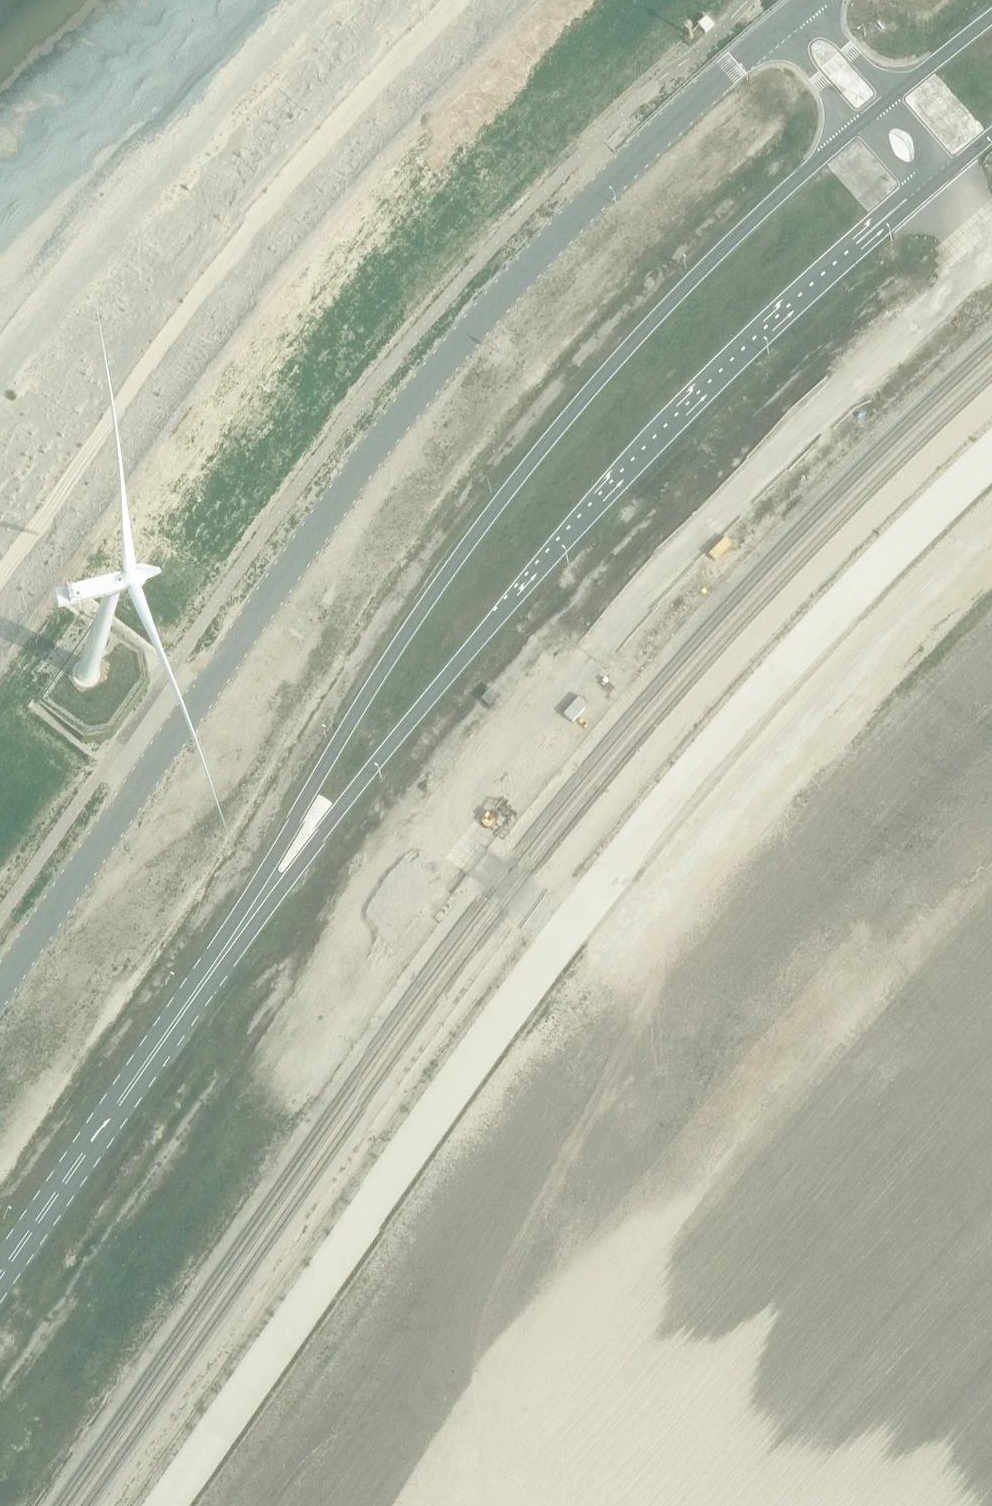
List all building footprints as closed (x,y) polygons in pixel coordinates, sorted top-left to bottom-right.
[(708,23),(699,31),(706,39),(715,31),(708,23)] [(490,710),(500,699),(493,693),(483,704),(490,710)] [(568,736),(581,716),(570,709),(557,730),(568,736)]
